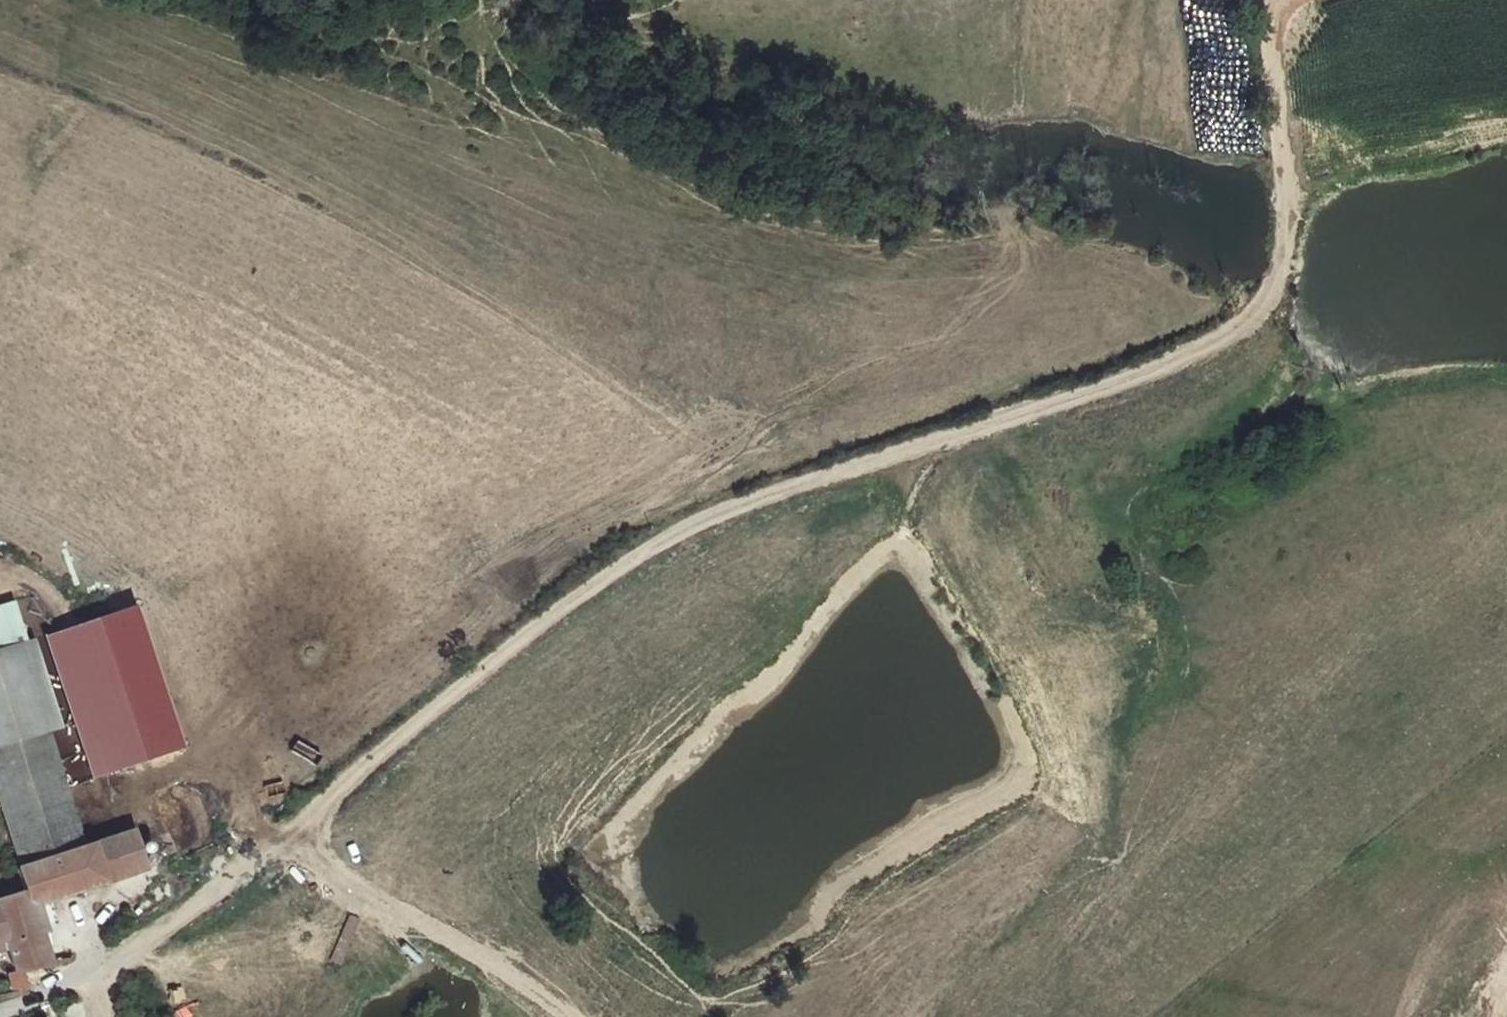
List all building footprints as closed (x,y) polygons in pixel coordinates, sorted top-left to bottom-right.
[(28,643),(16,604),(0,609),(0,652),(28,643)] [(140,608),(50,636),(95,776),(185,748),(140,608)] [(78,843),(45,731),(59,727),(33,642),(28,643),(0,652),(0,807),(17,863),(78,843)] [(0,897),(0,953),(2,952),(10,977),(35,969),(55,963),(36,902),(149,867),(136,825),(78,843),(17,863),(25,889),(0,897)]
